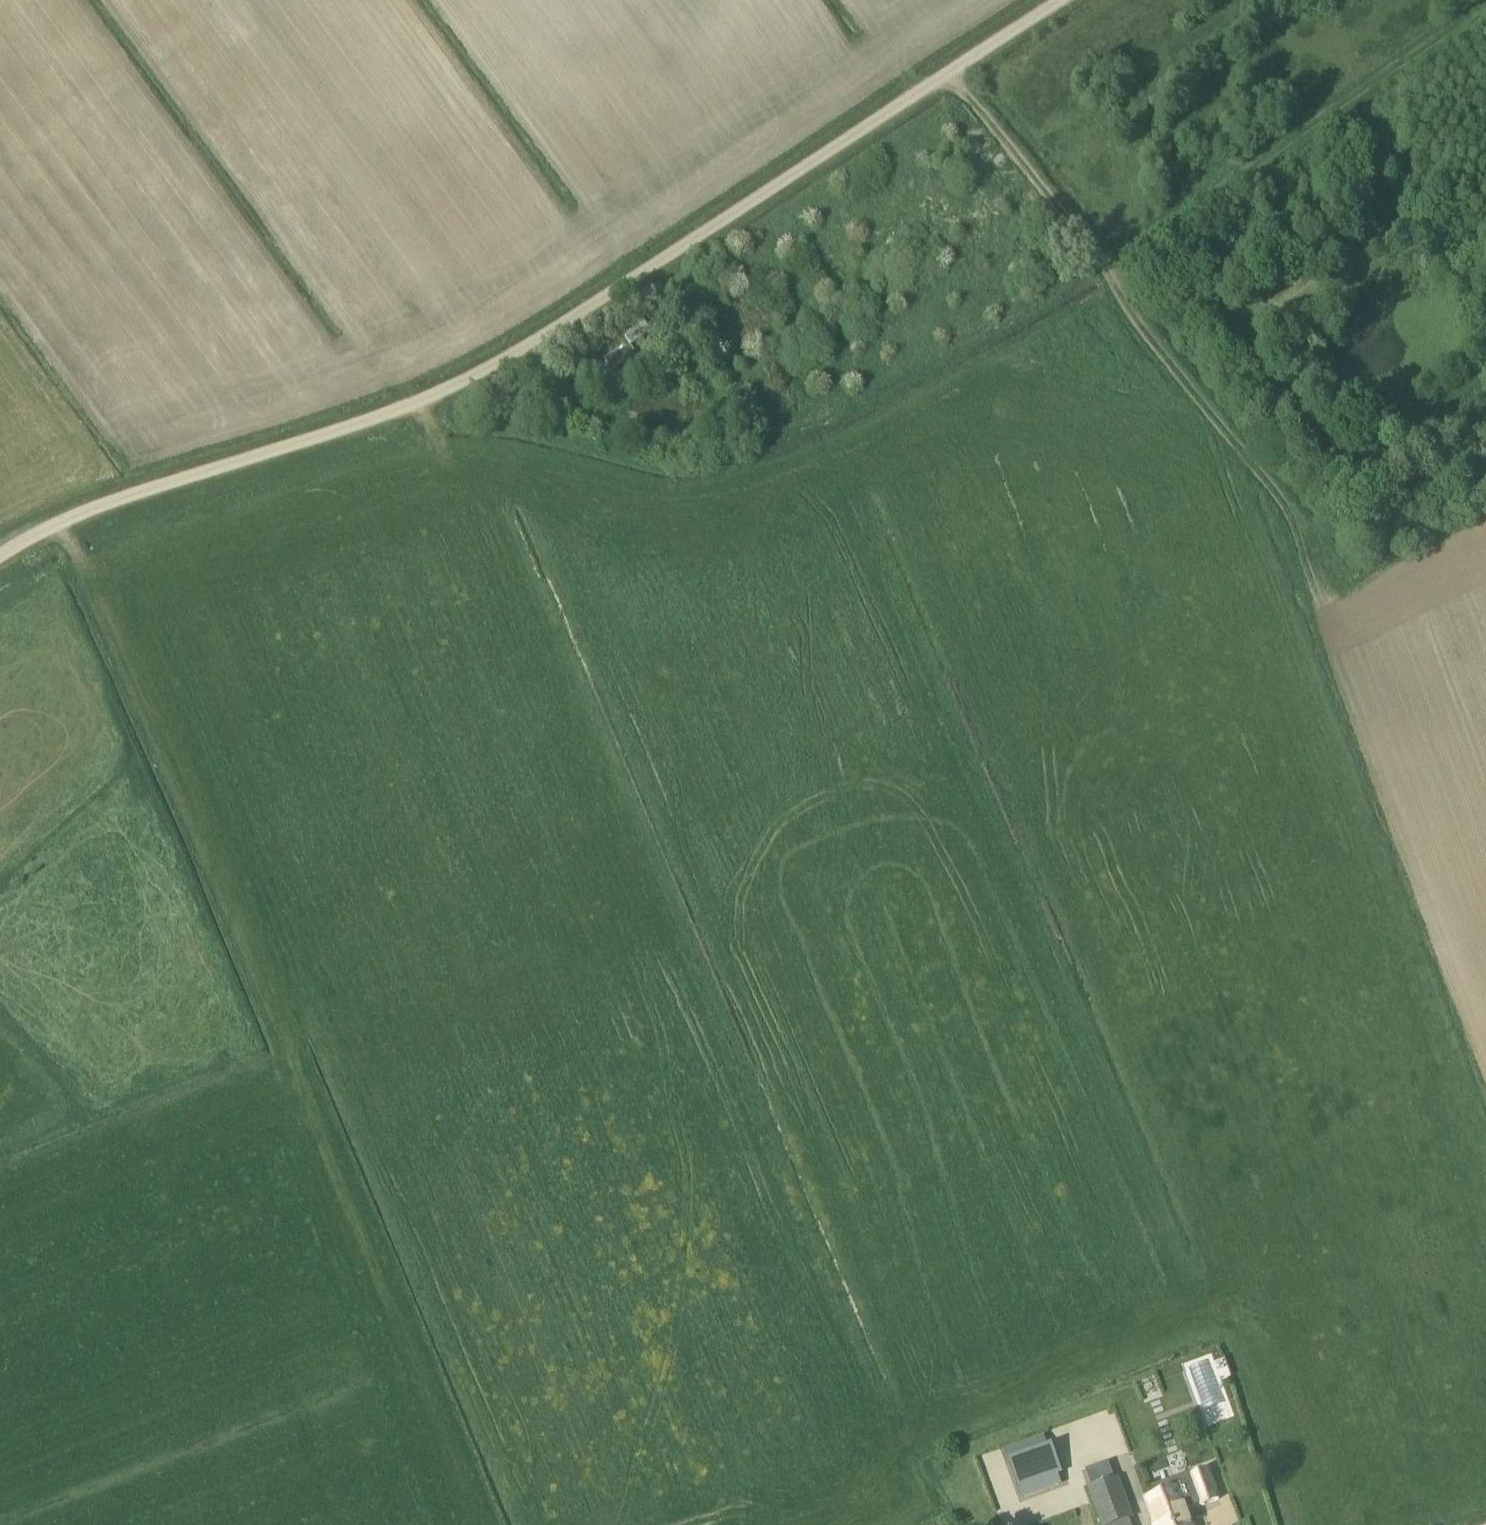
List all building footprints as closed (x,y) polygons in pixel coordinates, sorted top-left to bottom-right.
[(641,339),(634,327),(623,335),(630,346),(641,339)] [(614,362),(608,345),(589,351),(595,368),(614,362)] [(629,349),(613,363),(624,374),(639,361),(629,349)] [(641,383),(648,378),(642,369),(634,374),(641,383)] [(628,380),(624,380),(617,384),(616,389),(619,393),(624,394),(631,390),(631,384),(628,380)] [(1050,1446),(1013,1459),(1009,1460),(1018,1487),(1022,1486),(1060,1472),(1050,1446)] [(1167,1492),(1145,1500),(1155,1524),(1191,1524),(1185,1509),(1206,1501),(1208,1505),(1224,1499),(1214,1469),(1197,1475),(1196,1471),(1163,1482),(1167,1492)] [(1128,1521),(1132,1519),(1116,1479),(1113,1480),(1090,1489),(1086,1490),(1099,1524),(1117,1524),(1128,1521)]
